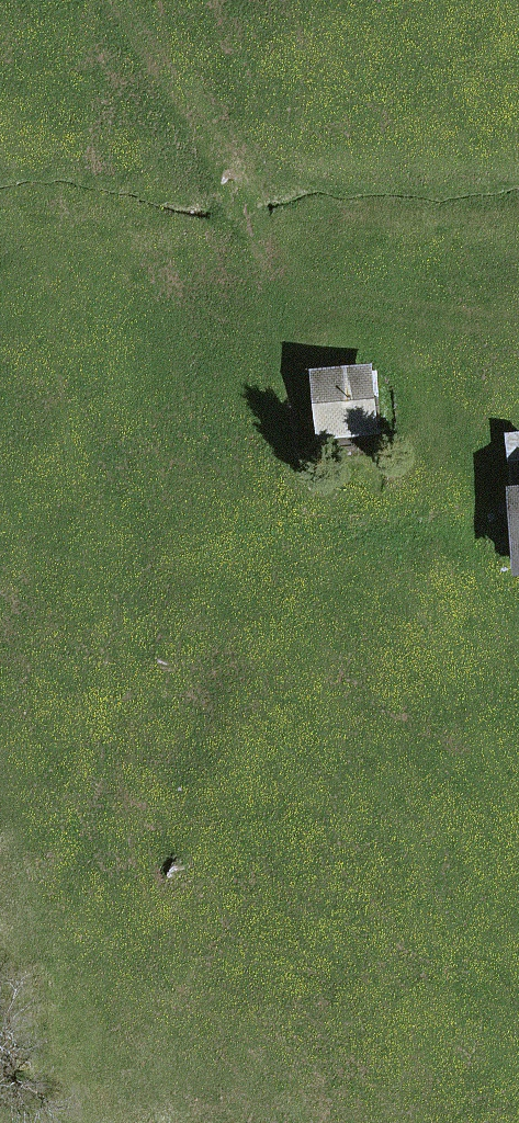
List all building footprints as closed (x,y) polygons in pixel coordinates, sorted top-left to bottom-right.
[(324,380),(327,434),(386,431),(385,413),(375,414),(373,377),(324,380)]
